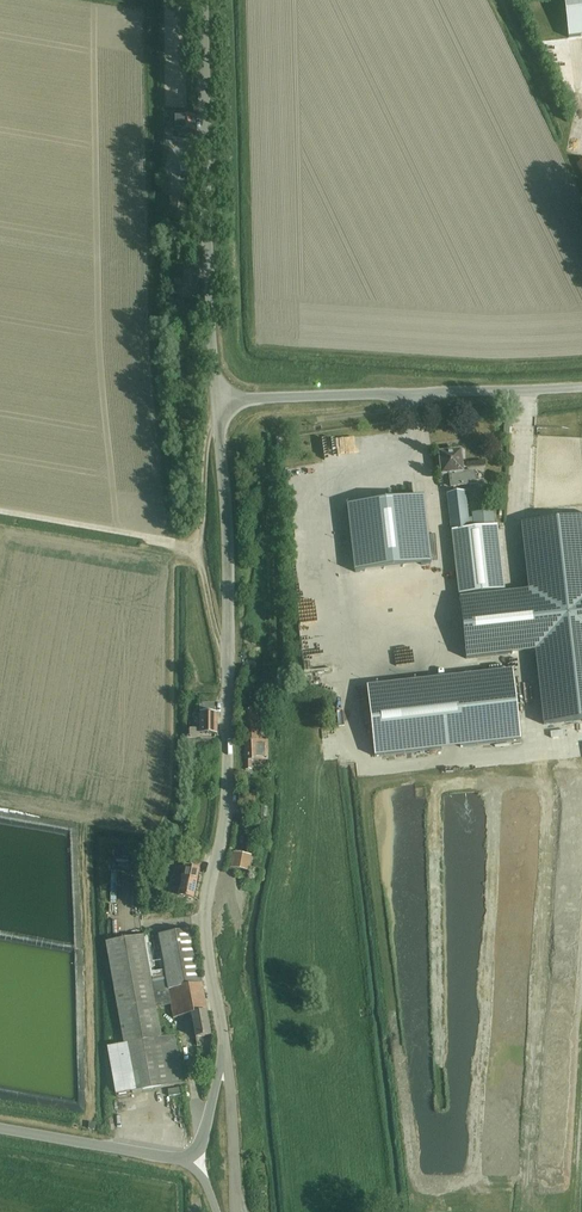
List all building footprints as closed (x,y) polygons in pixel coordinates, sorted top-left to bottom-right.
[(567,39),(581,37),(581,0),(563,0),(567,39)] [(186,138),(194,138),(194,132),(195,132),(194,118),(173,118),(173,129),(171,130),(171,132),(186,132),(186,138)] [(186,199),(169,199),(169,221),(186,221),(186,199)] [(174,279),(174,287),(198,286),(197,273),(184,273),(184,279),(174,279)] [(442,475),(450,475),(451,487),(476,484),(475,472),(463,473),(460,452),(448,453),(446,452),(443,452),(442,454),(439,454),(442,475)] [(466,492),(447,495),(449,509),(468,507),(466,492)] [(422,498),(345,506),(353,573),(429,564),(422,498)] [(468,513),(450,515),(452,533),(459,597),(504,591),(507,591),(500,528),(495,528),(494,514),(473,516),(474,531),(470,531),(468,513)] [(459,599),(466,660),(535,652),(543,725),(581,721),(581,518),(521,525),(528,591),(459,599)] [(257,603),(256,616),(258,616),(257,623),(262,623),(263,617),(265,617),(265,603),(257,603)] [(367,688),(375,757),(520,740),(512,671),(369,688),(367,688)] [(214,704),(200,704),(200,735),(217,734),(217,714),(214,714),(214,704)] [(244,727),(245,741),(258,741),(258,727),(258,710),(244,710),(244,727)] [(267,741),(258,741),(245,741),(246,770),(251,770),(251,761),(267,761),(267,741)] [(234,853),(231,868),(247,871),(250,857),(234,853)] [(163,901),(170,903),(170,905),(177,906),(177,904),(184,905),(186,898),(194,900),(199,871),(185,868),(183,876),(176,875),(174,885),(181,886),(179,897),(164,894),(163,901)] [(159,935),(165,970),(168,990),(202,984),(192,929),(159,935)] [(116,1095),(132,1092),(132,1093),(184,1084),(176,1036),(161,1038),(161,1036),(167,1034),(165,1026),(159,1027),(155,1007),(171,1004),(168,990),(165,970),(153,972),(152,969),(149,970),(145,947),(151,946),(149,936),(143,937),(143,936),(106,943),(124,1045),(108,1048),(116,1095)] [(168,990),(171,1004),(173,1018),(191,1015),(207,1012),(202,984),(168,990)] [(207,1012),(191,1015),(196,1038),(211,1035),(206,1013),(207,1012)] [(263,1159),(255,1160),(256,1169),(264,1168),(263,1159)]
